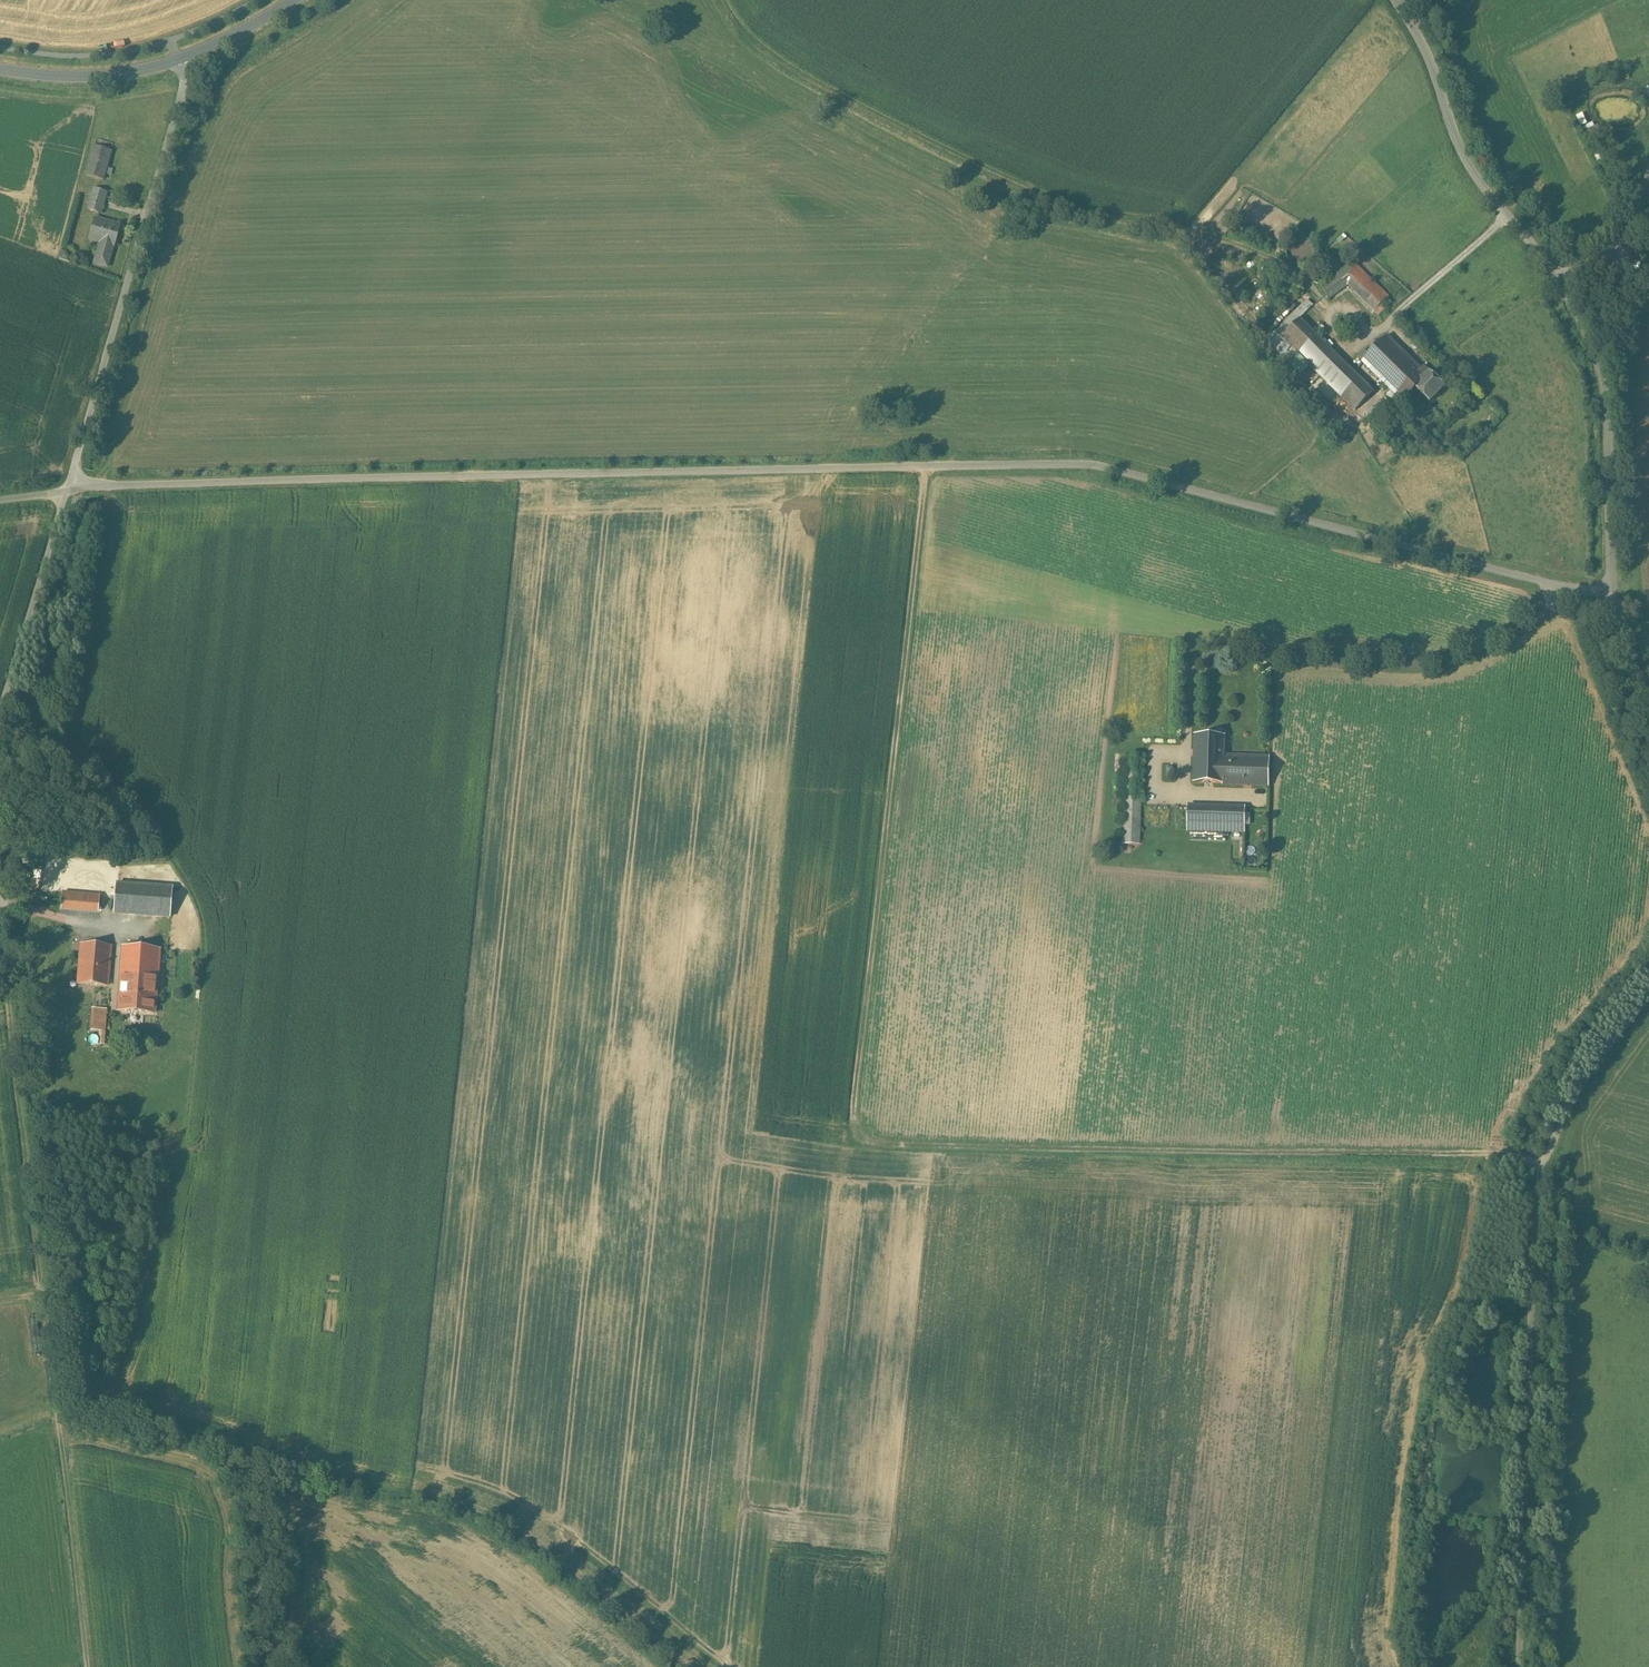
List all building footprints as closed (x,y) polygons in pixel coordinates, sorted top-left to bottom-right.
[(1598,132),(1595,133),(1592,129),(1585,132),(1592,148),(1603,143),(1598,132)] [(111,151),(94,146),(86,175),(103,180),(111,151)] [(106,192),(94,189),(88,210),(100,213),(106,192)] [(120,226),(95,218),(90,236),(101,239),(94,263),(107,267),(113,246),(114,246),(120,226)] [(1388,297),(1352,262),(1320,285),(1329,298),(1348,284),(1375,311),(1379,307),(1388,297)] [(1295,299),(1280,286),(1272,296),(1287,308),(1295,299)] [(1379,307),(1375,311),(1379,315),(1384,311),(1379,307)] [(1373,392),(1305,324),(1287,342),(1292,347),(1341,395),(1355,410),(1373,392)] [(1420,369),(1387,337),(1370,355),(1363,362),(1384,382),(1384,383),(1403,401),(1414,389),(1415,388),(1429,372),(1423,366),(1420,369)] [(1341,395),(1292,347),(1283,356),(1332,404),(1341,395)] [(1365,350),(1358,357),(1363,362),(1370,355),(1365,350)] [(1445,387),(1430,372),(1429,372),(1415,388),(1429,402),(1445,387)] [(1399,418),(1395,413),(1390,418),(1395,422),(1399,418)] [(1225,736),(1195,735),(1195,757),(1224,758),(1224,756),(1225,736)] [(1123,826),(1123,844),(1138,844),(1141,755),(1126,754),(1123,822),(1123,826)] [(1224,758),(1195,757),(1194,782),(1243,784),(1244,757),(1224,756),(1224,758)] [(1268,758),(1244,757),(1243,784),(1267,784),(1268,758)] [(1198,806),(1188,806),(1188,807),(1188,828),(1188,830),(1196,830),(1197,830),(1198,806)] [(1223,807),(1198,806),(1197,830),(1209,830),(1223,831),(1223,807)] [(1244,807),(1223,807),(1223,831),(1227,831),(1243,831),(1244,807)] [(173,888),(117,884),(115,913),(170,917),(173,888)] [(98,911),(99,892),(61,891),(60,910),(98,911)] [(110,946),(81,944),(79,983),(107,986),(110,946)] [(123,947),(121,986),(137,987),(138,983),(156,985),(158,949),(123,947)] [(121,986),(119,1011),(154,1014),(156,985),(138,983),(137,987),(121,986)] [(102,1043),(108,1043),(108,1007),(92,1007),(91,1030),(102,1030),(102,1043)]
